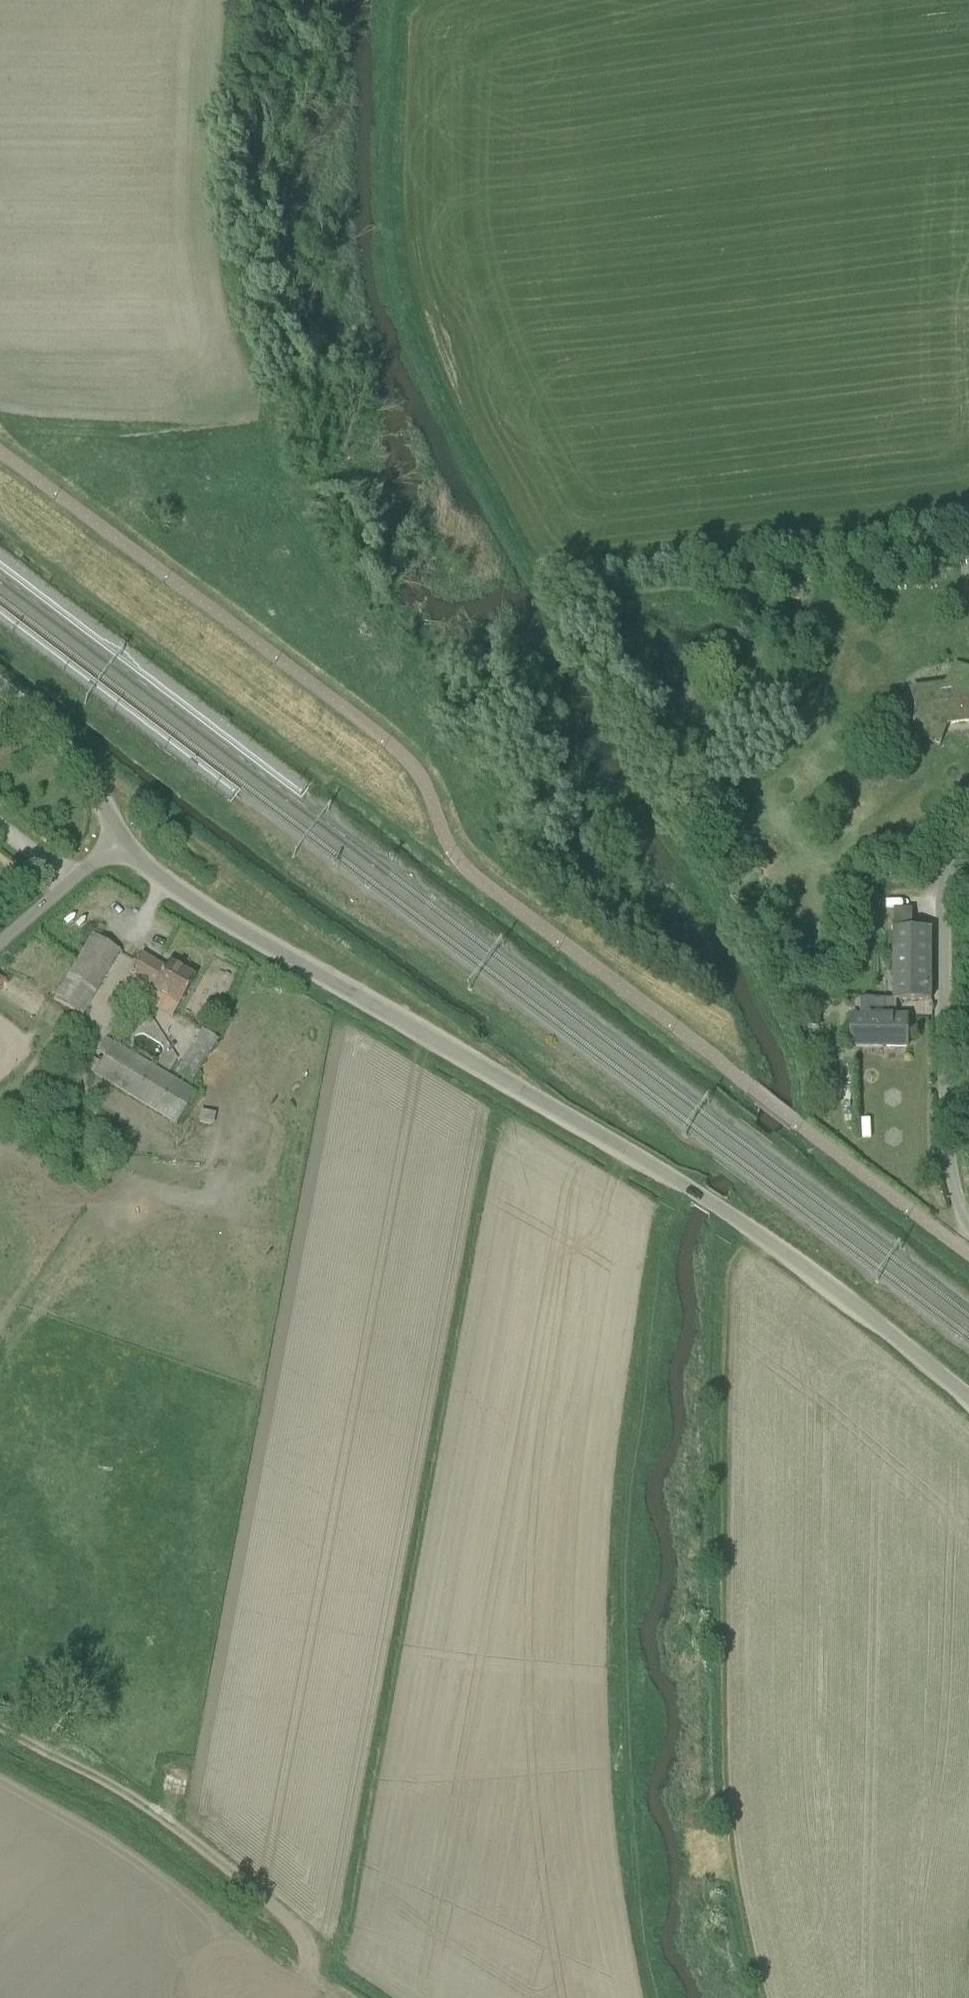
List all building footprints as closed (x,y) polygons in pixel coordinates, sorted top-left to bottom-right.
[(957,667),(948,689),(924,692),(926,710),(916,735),(938,744),(946,725),(968,722),(968,672),(957,667)] [(862,1015),(852,1015),(852,1048),(883,1048),(883,1047),(906,1049),(906,1048),(908,1048),(908,1018),(897,1018),(897,1002),(931,1002),(931,930),(894,930),(892,1000),(862,1000),(862,1015)] [(83,1016),(95,993),(120,952),(92,935),(68,977),(55,999),(83,1016)] [(178,1007),(195,979),(168,964),(162,973),(155,969),(157,965),(141,955),(129,976),(152,990),(152,991),(178,1007)] [(175,1074),(193,1085),(219,1042),(202,1030),(175,1074)] [(176,1125),(195,1094),(113,1044),(94,1075),(176,1125)]
